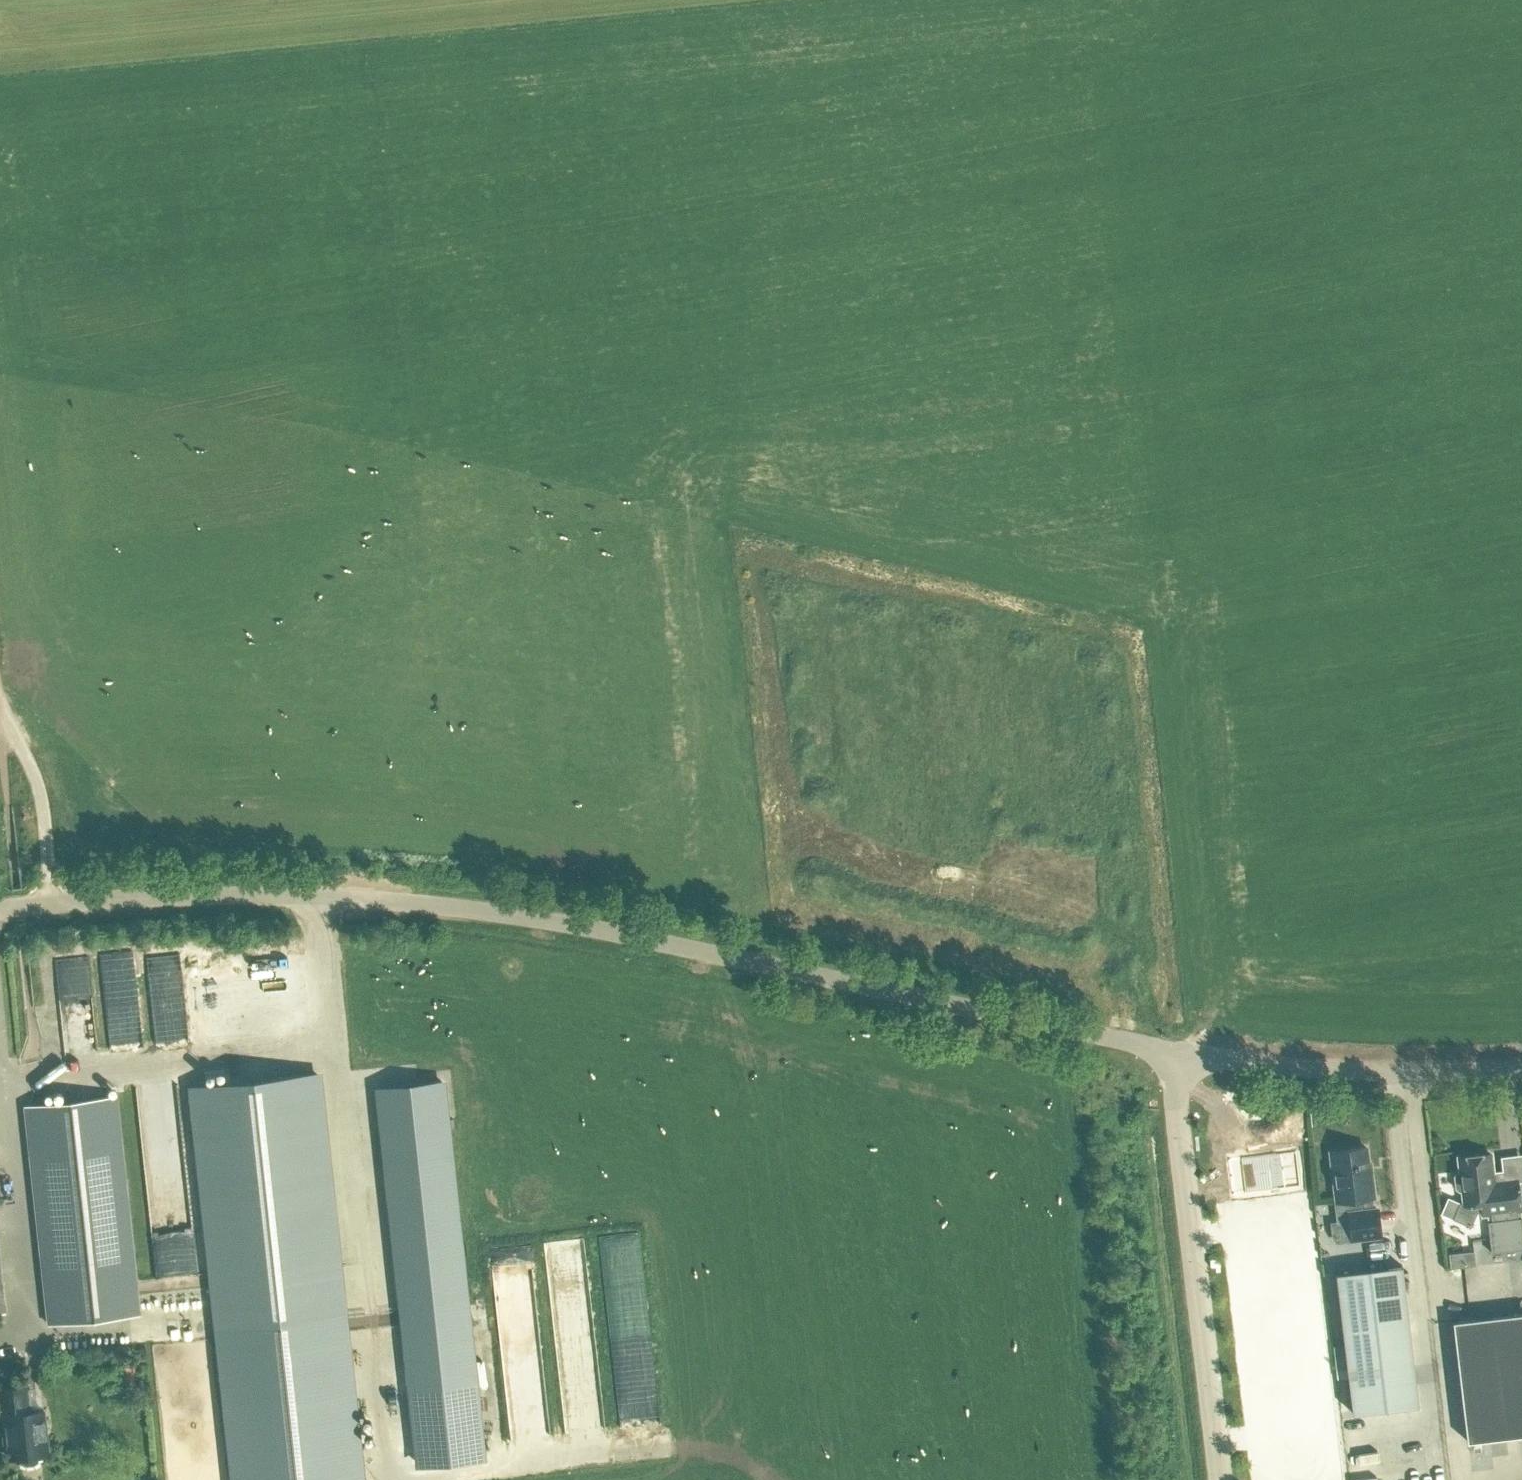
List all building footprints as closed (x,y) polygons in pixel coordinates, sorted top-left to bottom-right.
[(186,962),(154,964),(160,1046),(193,1043),(186,962)] [(110,969),(114,994),(145,988),(140,963),(110,969)] [(59,970),(64,1057),(77,1056),(77,1047),(100,1046),(99,1022),(90,1023),(88,977),(76,978),(76,969),(59,970)] [(235,1479),(362,1479),(318,1074),(193,1087),(235,1479)] [(442,1080),(380,1087),(420,1465),(482,1458),(442,1080)] [(25,1105),(48,1322),(141,1312),(117,1095),(25,1105)] [(1350,1221),(1333,1223),(1334,1235),(1337,1240),(1380,1236),(1376,1208),(1375,1208),(1371,1174),(1369,1174),(1366,1147),(1330,1151),(1336,1201),(1347,1200),(1350,1221)] [(1241,1157),(1245,1192),(1300,1185),(1296,1151),(1241,1157)] [(1520,1208),(1517,1180),(1494,1183),(1490,1153),(1458,1157),(1460,1171),(1457,1172),(1454,1175),(1456,1187),(1459,1190),(1462,1189),(1464,1201),(1460,1201),(1452,1218),(1471,1226),(1478,1211),(1486,1210),(1486,1212),(1490,1212),(1491,1220),(1487,1220),(1490,1241),(1491,1252),(1502,1251),(1506,1250),(1506,1251),(1508,1251),(1516,1253),(1517,1249),(1521,1248),(1521,1222),(1521,1216),(1518,1217),(1517,1209),(1520,1208)] [(1297,1205),(1256,1210),(1261,1257),(1302,1252),(1297,1205)] [(1465,1252),(1467,1264),(1475,1263),(1473,1251),(1465,1252)] [(1302,1252),(1261,1257),(1264,1277),(1305,1272),(1302,1252)] [(1513,1262),(1513,1277),(1521,1277),(1521,1262),(1513,1262)] [(1402,1265),(1337,1273),(1354,1413),(1419,1405),(1402,1265)] [(1305,1272),(1264,1277),(1266,1297),(1307,1292),(1305,1272)] [(1307,1292),(1266,1297),(1268,1317),(1309,1312),(1307,1292)] [(1309,1312),(1268,1317),(1271,1336),(1312,1332),(1309,1312)] [(1467,1441),(1521,1434),(1521,1312),(1453,1320),(1467,1441)] [(1312,1332),(1271,1336),(1273,1356),(1314,1351),(1312,1332)] [(1314,1351),(1273,1356),(1276,1376),(1316,1371),(1314,1351)] [(122,1384),(133,1384),(134,1366),(122,1365),(122,1384)] [(1316,1371),(1276,1376),(1278,1396),(1319,1391),(1316,1371)] [(514,1389),(546,1391),(546,1382),(515,1379),(514,1389)] [(27,1464),(34,1464),(39,1460),(39,1454),(48,1453),(44,1410),(32,1411),(29,1385),(0,1388),(0,1396),(4,1431),(8,1431),(11,1457),(21,1456),(21,1462),(27,1464)] [(1319,1391),(1278,1396),(1280,1416),(1321,1411),(1319,1391)] [(1321,1411),(1280,1416),(1283,1436),(1324,1431),(1321,1411)] [(1324,1431),(1283,1436),(1285,1456),(1326,1451),(1324,1431)] [(1326,1451),(1285,1456),(1287,1475),(1328,1471),(1326,1451)] [(1287,1475),(1288,1479),(1329,1479),(1328,1471),(1287,1475)]
